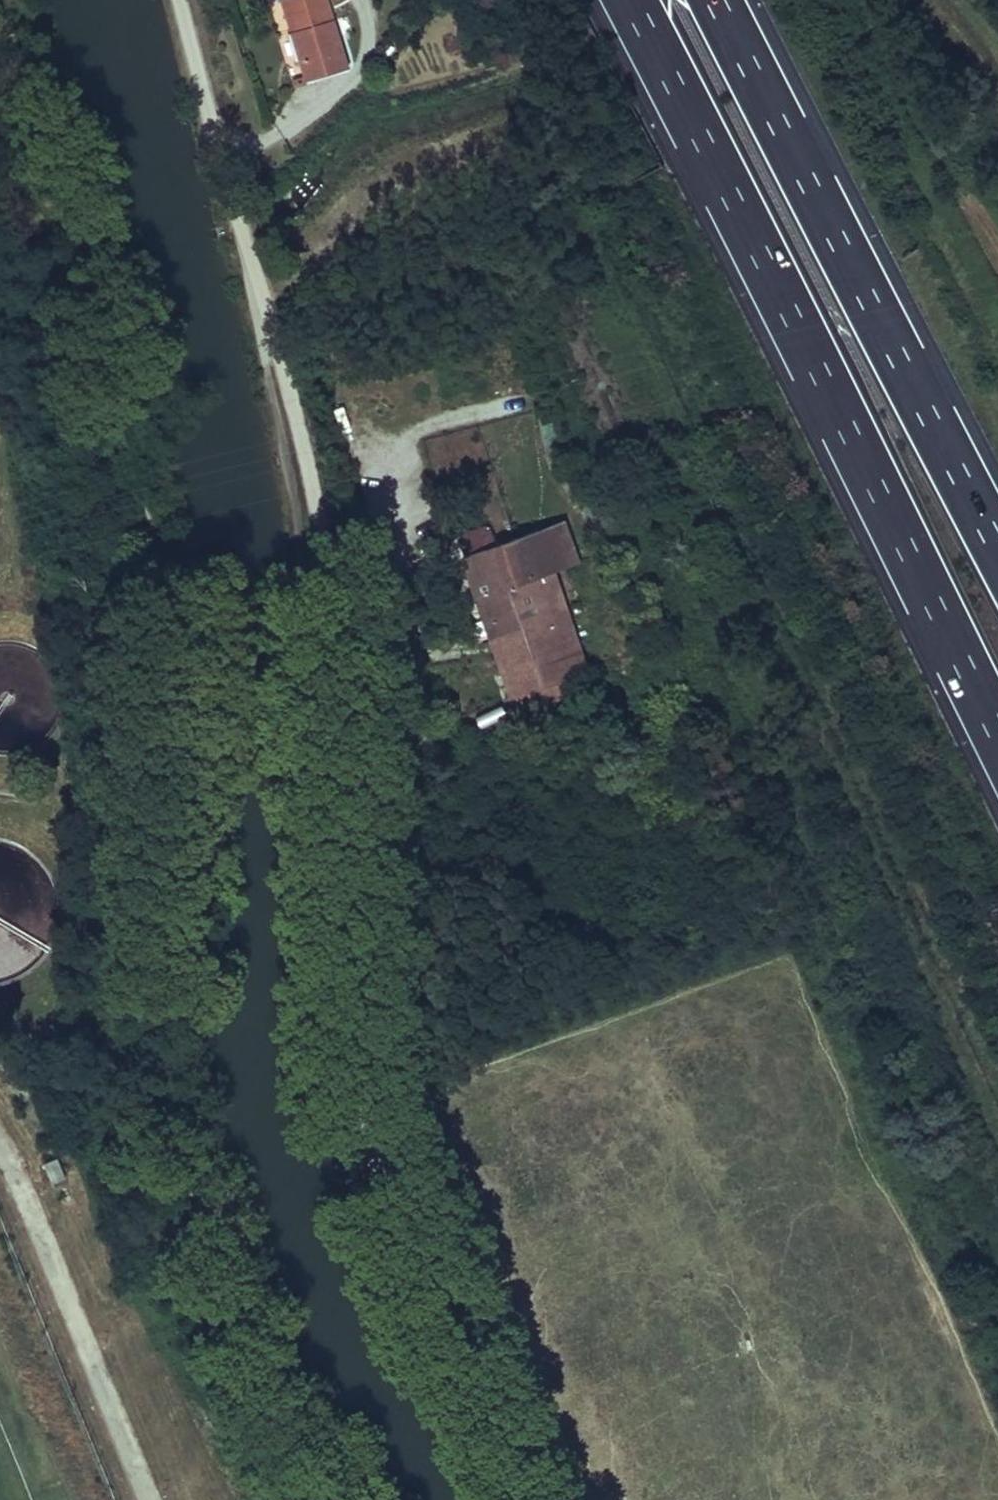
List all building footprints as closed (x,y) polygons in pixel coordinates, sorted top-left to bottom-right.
[(306,81),(347,68),(326,0),(281,0),(292,34),(296,33),(303,58),(299,59),(306,81)] [(296,33),(292,34),(299,59),(303,58),(296,33)] [(577,563),(562,521),(462,557),(493,644),(553,624),(543,592),(557,587),(552,572),(577,563)] [(586,671),(557,587),(543,592),(553,624),(493,644),(511,696),(513,695),(571,676),(586,671)] [(49,736),(60,719),(65,695),(60,674),(47,656),(28,644),(6,640),(0,642),(0,752),(10,754),(32,748),(49,736)] [(658,676),(664,692),(672,689),(666,674),(658,676)] [(513,695),(519,712),(577,693),(571,676),(513,695)] [(38,964),(47,953),(53,941),(58,927),(59,911),(58,896),(53,883),(46,870),(38,860),(27,851),(15,844),(1,840),(0,840),(0,984),(2,984),(16,979),(28,973),(38,964)] [(65,1178),(57,1158),(44,1163),(52,1183),(65,1178)]
